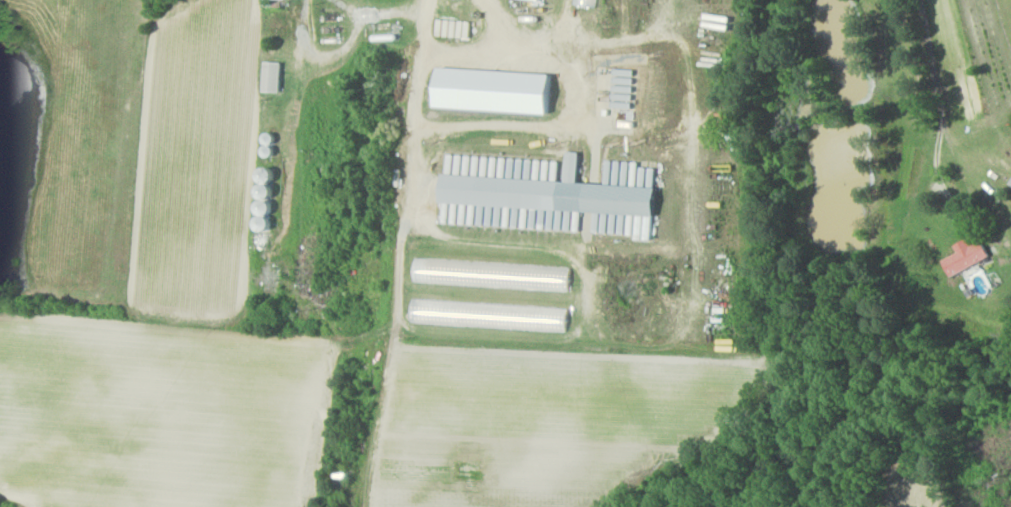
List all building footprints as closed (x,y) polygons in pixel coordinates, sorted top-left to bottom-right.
[(282,63),(264,62),(264,93),(281,93),(282,63)] [(552,114),(554,74),(440,69),(438,109),(552,114)] [(445,175),(443,205),(658,215),(659,188),(579,184),(581,153),(568,152),(567,181),(445,175)] [(960,253),(945,261),(954,277),(992,257),(983,240),(973,245),(970,239),(956,246),(960,253)] [(572,267),(417,260),(416,283),(571,290),(572,267)] [(413,323),(568,331),(569,308),(414,300),(413,323)]
